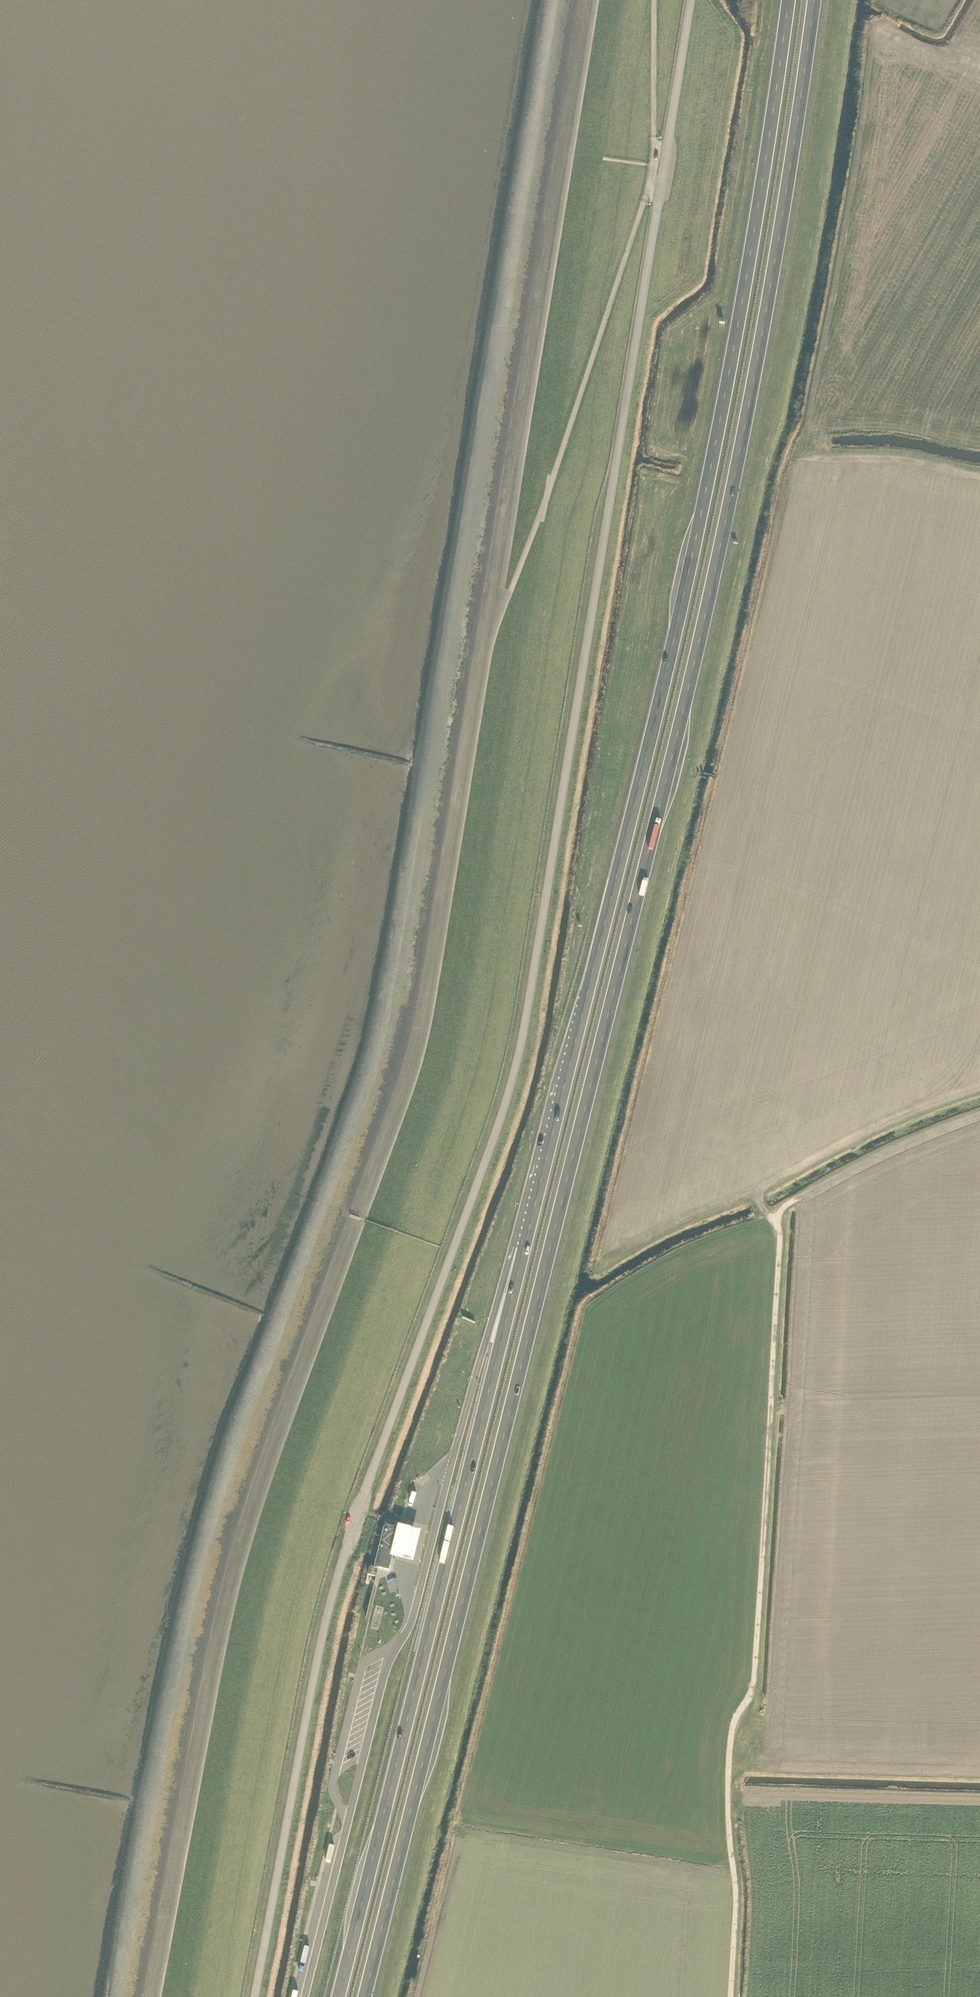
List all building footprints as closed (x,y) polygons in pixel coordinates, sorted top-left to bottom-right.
[(422,1528),(399,1523),(391,1557),(414,1562),(422,1528)] [(393,1557),(394,1551),(400,1528),(386,1525),(376,1567),(389,1570),(393,1557)] [(378,1569),(370,1567),(368,1575),(376,1576),(377,1574),(378,1574),(378,1572),(377,1572),(378,1569)]
